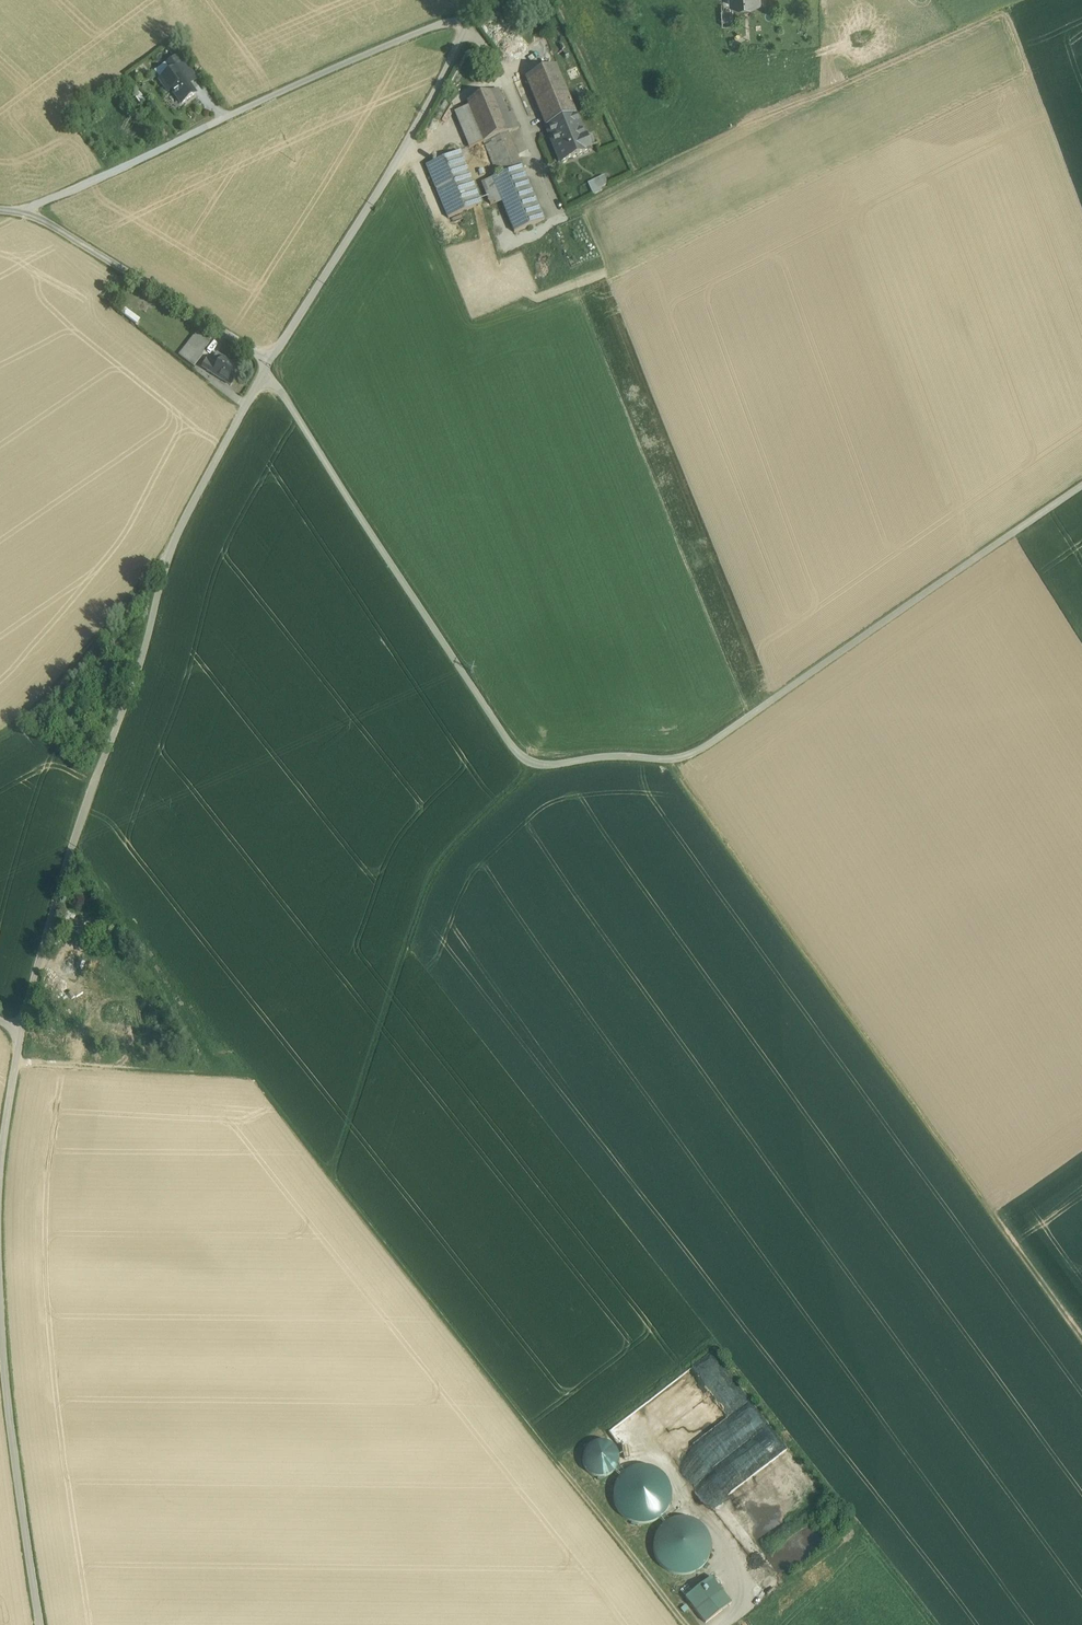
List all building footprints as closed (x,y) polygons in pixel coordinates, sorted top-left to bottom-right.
[(179,56),(167,65),(173,72),(177,69),(181,74),(189,69),(179,56)] [(556,66),(526,78),(539,112),(546,127),(576,115),(556,66)] [(181,74),(177,69),(173,72),(160,81),(168,93),(171,90),(182,104),(196,94),(190,86),(181,74)] [(197,80),(189,69),(181,74),(190,86),(197,80)] [(498,90),(467,103),(469,107),(483,143),(484,143),(508,133),(515,130),(513,124),(498,90)] [(483,143),(469,107),(454,113),(469,149),(483,143)] [(576,115),(546,127),(560,163),(590,151),(576,115)] [(508,133),(484,143),(497,177),(522,166),(508,133)] [(460,153),(426,166),(448,219),(482,205),(460,153)] [(522,167),(492,180),(497,193),(527,180),(522,167)] [(600,186),(607,184),(605,175),(587,181),(592,194),(602,191),(600,186)] [(492,180),(481,184),(490,205),(500,201),(497,193),(492,180)] [(527,180),(497,193),(500,201),(514,233),(544,221),(527,180)] [(140,320),(125,309),(121,313),(136,325),(140,320)] [(202,328),(198,333),(210,343),(214,338),(202,328)] [(197,333),(179,355),(194,367),(198,363),(203,356),(201,355),(210,343),(198,333),(197,333)] [(201,367),(213,374),(223,359),(215,354),(211,362),(206,359),(201,367)] [(213,374),(231,385),(240,369),(223,359),(213,374)] [(89,988),(63,980),(56,1004),(82,1011),(89,988)] [(719,1399),(700,1412),(711,1426),(723,1417),(716,1407),(722,1403),(719,1399)] [(682,1418),(680,1414),(640,1415),(609,1430),(614,1441),(619,1440),(621,1445),(627,1445),(682,1418)] [(686,1427),(660,1431),(663,1450),(689,1445),(686,1427)] [(592,1476),(597,1478),(597,1480),(604,1480),(604,1478),(608,1476),(613,1473),(617,1468),(619,1463),(619,1457),(617,1452),(614,1447),(609,1444),(604,1442),(598,1441),(593,1443),(588,1446),(585,1451),(583,1456),(582,1462),(584,1467),(587,1472),(592,1476)] [(623,1518),(631,1522),(631,1525),(637,1527),(638,1524),(648,1524),(656,1520),(663,1515),(668,1508),(671,1500),(671,1491),(668,1483),(663,1475),(657,1470),(649,1467),(640,1466),(631,1468),(624,1472),(618,1478),(614,1486),(613,1495),(614,1503),(617,1511),(623,1518)] [(710,1555),(711,1546),(710,1538),(706,1531),(701,1525),(694,1520),(686,1518),(678,1518),(670,1520),(663,1525),(657,1531),(654,1539),(653,1547),(654,1555),(658,1563),(663,1569),(670,1573),(678,1575),(686,1575),(694,1573),(701,1568),(707,1562),(710,1555)] [(711,1578),(685,1598),(705,1624),(731,1604),(711,1578)]
